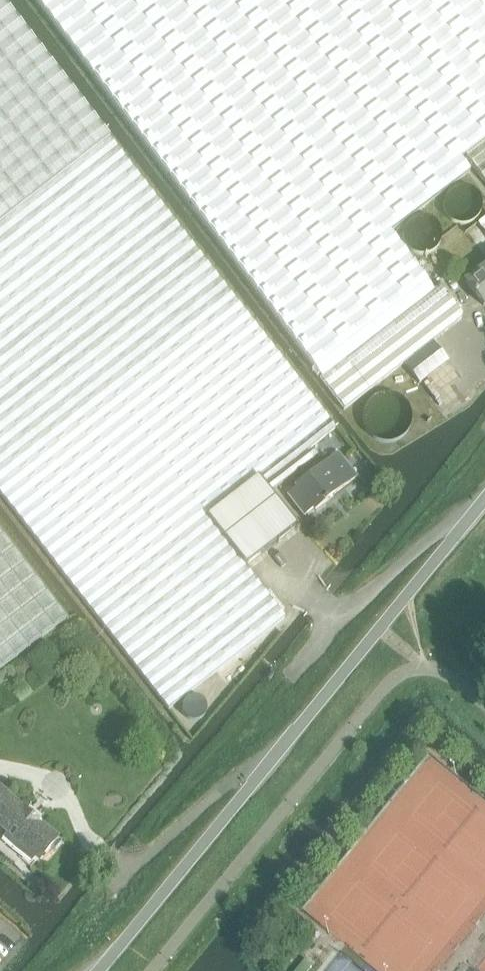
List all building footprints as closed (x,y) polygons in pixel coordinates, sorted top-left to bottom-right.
[(168,710),(284,619),(246,569),(244,566),(236,556),(206,517),(258,477),(270,493),(305,466),(313,459),(307,451),(334,430),(328,422),(125,159),(0,0),(0,495),(168,710)] [(93,77),(321,379),(434,292),(389,233),(469,173),(460,161),(465,156),(484,142),(484,0),(35,0),(93,77)] [(465,156),(484,182),(484,142),(465,156)] [(484,248),(484,218),(470,231),(484,248)] [(484,304),(484,269),(466,283),(483,305),(484,304)] [(434,292),(321,379),(344,411),(462,320),(462,316),(440,287),(434,292)] [(419,383),(447,362),(433,344),(405,365),(419,383)] [(413,420),(413,419),(412,411),(410,406),(406,402),(403,399),(398,396),(390,394),(384,394),(379,396),(376,397),(371,401),(367,405),(365,409),(363,413),(363,419),(363,424),(365,429),(369,436),(377,442),(383,444),(386,445),(392,444),(397,443),(401,441),(405,438),(409,434),(411,429),(413,424),(413,420)] [(331,495),(355,476),(337,454),(296,485),(298,488),(286,497),(302,518),(314,508),(316,511),(333,498),(331,495)] [(360,481),(367,490),(375,484),(368,474),(360,481)] [(258,477),(206,517),(236,556),(244,566),(296,527),(270,493),(258,477)] [(67,619),(0,531),(0,670),(67,619)] [(87,652),(81,656),(81,663),(88,666),(94,662),(93,655),(87,652)] [(224,682),(217,689),(222,695),(230,688),(224,682)] [(37,858),(39,860),(57,838),(0,790),(0,828),(8,835),(3,841),(31,865),(37,858)]
